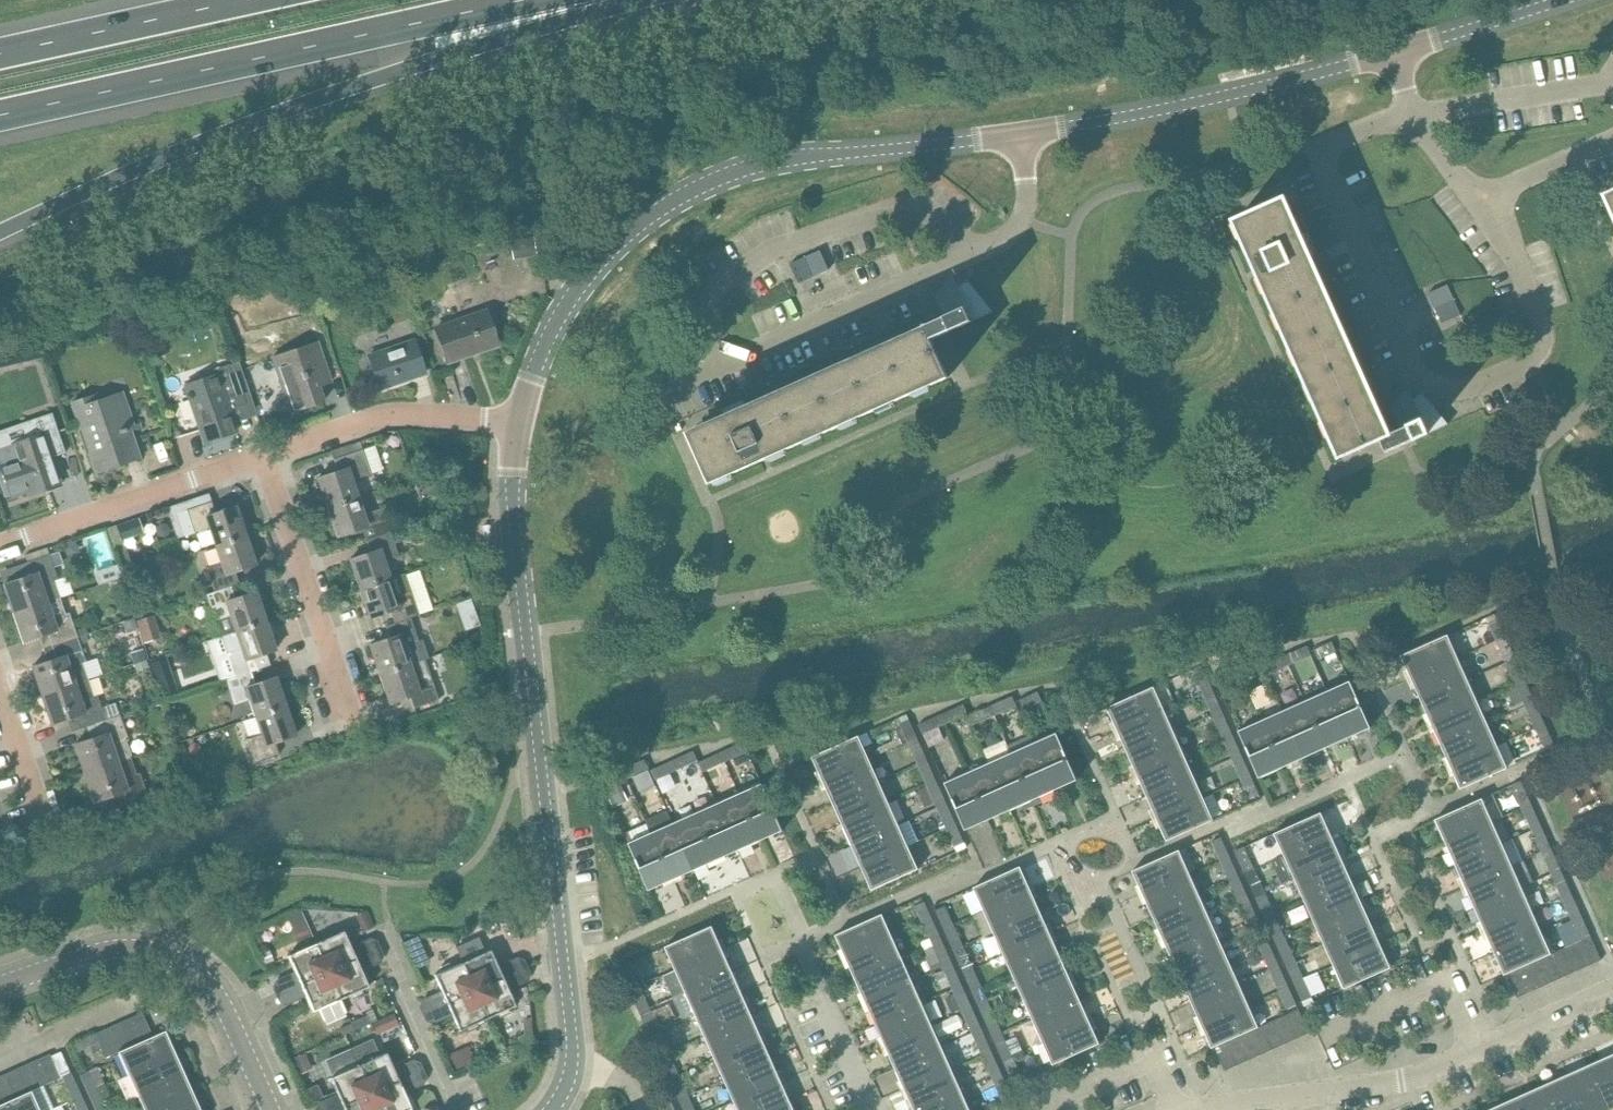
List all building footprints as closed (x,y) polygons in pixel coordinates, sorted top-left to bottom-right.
[(1448,424),(1426,396),(1422,392),(1413,399),(1408,386),(1391,409),(1400,430),(1390,434),(1310,256),(1317,253),(1300,213),(1288,219),(1280,201),(1235,222),(1340,457),(1380,439),(1386,453),(1406,444),(1428,434),(1427,434),(1448,424)] [(533,237),(512,240),(514,253),(525,251),(525,256),(536,254),(533,237)] [(820,250),(790,264),(798,283),(829,270),(820,250)] [(973,321),(993,312),(967,279),(959,287),(953,274),(937,297),(945,318),(952,331),(973,321)] [(1441,323),(1461,315),(1447,284),(1428,293),(1441,323)] [(446,362),(496,345),(485,312),(435,329),(446,362)] [(948,377),(945,371),(931,340),(952,331),(945,318),(926,327),(747,407),(744,400),(722,410),(728,422),(693,437),(713,482),(948,377)] [(413,340),(368,356),(379,389),(425,373),(413,340)] [(312,369),(325,364),(317,341),(271,357),(290,412),(324,400),(312,369)] [(0,356),(0,367),(20,362),(18,352),(0,356)] [(215,375),(185,385),(204,441),(236,431),(234,424),(231,417),(245,412),(255,409),(239,360),(229,364),(213,369),(215,375)] [(140,456),(118,393),(98,400),(96,394),(71,403),(95,472),(140,456)] [(0,431),(0,481),(5,497),(10,495),(11,497),(27,492),(28,496),(61,485),(52,458),(65,453),(52,413),(37,418),(0,431)] [(326,507),(357,496),(351,479),(370,473),(362,449),(333,459),(337,471),(317,478),(326,507)] [(363,514),(357,496),(326,507),(336,536),(361,527),(365,540),(390,531),(382,507),(363,514)] [(209,528),(216,545),(245,535),(235,506),(215,512),(211,500),(186,509),(186,510),(177,513),(186,535),(195,532),(195,533),(209,528)] [(138,519),(117,527),(122,540),(143,533),(138,519)] [(398,556),(390,531),(365,540),(369,552),(349,559),(359,588),(390,578),(384,561),(398,556)] [(207,567),(216,591),(231,586),(239,583),(234,570),(255,564),(245,535),(216,545),(222,562),(207,567)] [(74,542),(62,546),(66,558),(79,554),(74,542)] [(116,551),(121,566),(131,563),(125,547),(116,551)] [(3,584),(13,613),(60,597),(54,580),(58,579),(49,554),(23,563),(28,576),(11,581),(3,584)] [(390,578),(359,588),(369,617),(389,611),(393,623),(410,617),(418,614),(405,575),(404,573),(390,578)] [(265,620),(255,591),(235,598),(231,586),(216,591),(208,594),(223,634),(265,620)] [(47,633),(52,646),(77,637),(74,627),(69,612),(66,613),(60,597),(13,613),(23,641),(47,633)] [(137,620),(135,621),(143,644),(145,644),(162,638),(154,615),(137,620)] [(410,617),(393,623),(385,626),(389,638),(369,645),(379,674),(428,657),(422,639),(418,640),(410,617)] [(1505,636),(1497,619),(1488,623),(1496,640),(1505,636)] [(265,620),(223,634),(223,635),(238,676),(250,671),(258,669),(258,668),(269,665),(265,652),(275,649),(270,634),(275,633),(271,622),(266,623),(265,620)] [(135,621),(124,625),(126,631),(132,634),(138,632),(135,621)] [(84,623),(74,627),(77,637),(85,634),(87,633),(84,623)] [(85,634),(77,637),(80,644),(88,642),(85,634)] [(1411,679),(1457,657),(1452,645),(1447,635),(1400,656),(1411,679)] [(1505,636),(1496,640),(1504,658),(1513,654),(1505,636)] [(80,644),(77,637),(52,646),(56,658),(32,666),(42,695),(88,679),(82,663),(86,662),(80,644)] [(1332,642),(1314,650),(1318,659),(1336,651),(1332,642)] [(1293,663),(1311,655),(1307,646),(1289,654),(1293,663)] [(144,651),(131,655),(134,664),(147,660),(144,651)] [(150,660),(149,660),(157,684),(174,679),(166,654),(150,660)] [(1258,654),(1240,663),(1244,672),(1262,663),(1258,654)] [(428,657),(379,674),(388,703),(409,696),(413,708),(438,700),(424,659),(428,657)] [(1467,679),(1457,657),(1411,679),(1421,700),(1467,679)] [(1262,666),(1266,675),(1284,667),(1280,658),(1262,666)] [(147,660),(134,664),(136,672),(149,668),(147,660)] [(1525,680),(1517,663),(1508,667),(1516,684),(1525,680)] [(1213,675),(1217,684),(1236,676),(1231,666),(1213,675)] [(230,679),(226,680),(234,705),(238,703),(253,698),(259,715),(285,705),(275,677),(254,684),(250,671),(238,676),(230,679)] [(1212,688),(1204,671),(1195,675),(1203,692),(1212,688)] [(94,696),(88,679),(42,695),(51,724),(75,716),(80,728),(94,723),(105,719),(97,695),(94,696)] [(1477,701),(1467,679),(1421,700),(1431,722),(1477,701)] [(1517,687),(1507,691),(1514,706),(1524,702),(1533,698),(1525,680),(1516,684),(1517,687)] [(1350,681),(1327,691),(1348,738),(1371,728),(1350,681)] [(1154,687),(1107,708),(1117,730),(1164,709),(1174,704),(1165,683),(1155,688),(1154,687)] [(1612,696),(1612,685),(1603,690),(1607,699),(1609,698),(1612,696)] [(1220,706),(1212,688),(1203,692),(1211,710),(1220,706)] [(1327,691),(1305,701),(1326,748),(1348,738),(1327,691)] [(1038,692),(1020,700),(1024,709),(1042,701),(1038,692)] [(998,713),(1017,705),(1013,696),(994,704),(998,713)] [(1326,748),(1305,701),(1283,711),(1304,758),(1326,748)] [(1487,723),(1477,701),(1431,722),(1440,744),(1487,723)] [(963,704),(945,712),(949,722),(968,714),(963,704)] [(251,737),(246,739),(255,762),(279,754),(274,741),(295,735),(285,705),(259,715),(265,732),(251,737)] [(1545,724),(1537,706),(1527,710),(1535,728),(1545,724)] [(986,708),(968,716),(972,725),(990,717),(986,708)] [(1164,709),(1117,730),(1127,752),(1174,731),(1164,709)] [(1283,711),(1261,721),(1282,768),(1304,758),(1283,711)] [(120,714),(105,719),(94,723),(98,736),(74,744),(84,773),(131,757),(125,740),(128,739),(120,714)] [(1232,732),(1224,715),(1214,719),(1222,736),(1232,732)] [(937,716),(918,725),(927,744),(943,737),(939,727),(941,726),(937,716)] [(900,724),(907,741),(917,737),(909,720),(900,724)] [(1282,768),(1261,721),(1238,731),(1259,778),(1282,768)] [(1497,745),(1487,723),(1440,744),(1450,766),(1497,745)] [(1545,724),(1535,728),(1543,746),(1553,742),(1545,724)] [(1174,731),(1127,752),(1137,774),(1184,753),(1174,731)] [(859,736),(812,757),(822,780),(869,758),(866,752),(864,747),(873,744),(868,732),(859,736)] [(1239,750),(1232,732),(1222,736),(1230,754),(1239,750)] [(1034,743),(1055,790),(1077,780),(1056,733),(1034,743)] [(925,755),(917,737),(907,741),(916,759),(925,755)] [(743,742),(725,750),(729,760),(747,752),(743,742)] [(1012,753),(1033,800),(1055,790),(1034,743),(1012,753)] [(1507,768),(1497,745),(1450,766),(1461,789),(1507,768)] [(694,751),(676,759),(680,768),(698,760),(694,751)] [(989,763),(1010,810),(1033,800),(1012,753),(989,763)] [(1184,753),(1137,774),(1147,796),(1194,775),(1184,753)] [(716,754),(698,762),(703,771),(721,763),(716,754)] [(136,773),(131,757),(84,773),(94,802),(118,793),(122,806),(148,797),(140,772),(136,773)] [(869,758),(822,780),(832,802),(879,780),(869,758)] [(1234,762),(1242,780),(1251,776),(1243,758),(1234,762)] [(645,759),(627,767),(631,776),(649,769),(645,759)] [(667,762),(650,770),(649,770),(653,780),(671,772),(667,762)] [(919,767),(927,785),(936,781),(929,763),(919,767)] [(968,773),(989,820),(1010,810),(989,763),(968,773)] [(601,779),(605,788),(623,780),(619,771),(601,779)] [(945,783),(966,830),(989,820),(968,773),(945,783)] [(1194,775),(1147,796),(1157,818),(1204,798),(1194,775)] [(1259,794),(1251,776),(1242,780),(1250,798),(1259,794)] [(879,780),(832,802),(842,824),(889,802),(879,780)] [(620,781),(605,788),(614,808),(629,801),(620,781)] [(944,799),(936,781),(927,785),(935,803),(944,799)] [(762,784),(739,794),(760,841),(783,831),(762,784)] [(1531,804),(1523,786),(1514,790),(1522,808),(1531,804)] [(760,841),(739,794),(717,804),(738,851),(760,841)] [(1204,798),(1157,818),(1167,841),(1214,820),(1204,798)] [(1482,798),(1435,819),(1445,842),(1492,821),(1482,798)] [(889,802),(842,824),(852,845),(899,824),(889,802)] [(717,804),(695,813),(716,860),(738,851),(717,804)] [(1531,804),(1522,808),(1530,825),(1539,821),(1531,804)] [(939,811),(947,829),(956,825),(948,807),(939,811)] [(667,811),(646,820),(652,833),(651,833),(672,880),(694,870),(673,823),(667,811)] [(1284,856),(1331,835),(1321,812),(1274,833),(1284,856)] [(716,860),(695,813),(673,823),(694,870),(716,860)] [(1502,843),(1492,821),(1445,842),(1455,864),(1502,843)] [(899,824),(852,845),(862,867),(909,846),(899,824)] [(964,842),(956,825),(947,829),(955,847),(964,842)] [(1551,848),(1543,830),(1534,834),(1542,852),(1551,848)] [(629,843),(650,890),(672,880),(651,833),(629,843)] [(1285,856),(1271,862),(1276,873),(1290,867),(1294,878),(1341,857),(1331,835),(1285,856)] [(1212,842),(1220,859),(1229,855),(1221,837),(1212,842)] [(1502,843),(1455,864),(1465,886),(1512,865),(1502,843)] [(909,846),(862,867),(872,890),(919,869),(909,846)] [(1235,851),(1243,870),(1252,866),(1244,847),(1235,851)] [(1559,865),(1551,848),(1542,852),(1550,869),(1559,865)] [(1132,871),(1142,893),(1189,872),(1179,850),(1132,871)] [(1237,873),(1229,855),(1220,859),(1228,877),(1237,873)] [(1304,900),(1351,879),(1341,857),(1294,878),(1304,900)] [(1521,887),(1512,865),(1465,886),(1474,908),(1521,887)] [(974,887),(984,910),(1031,889),(1020,866),(974,887)] [(1199,894),(1189,872),(1142,893),(1152,915),(1199,894)] [(1247,878),(1255,896),(1264,892),(1256,874),(1247,878)] [(1571,892),(1562,874),(1553,878),(1561,896),(1571,892)] [(1314,922),(1361,901),(1351,879),(1304,900),(1314,922)] [(1249,899),(1241,881),(1232,885),(1239,903),(1249,899)] [(1521,887),(1474,908),(1484,930),(1531,909),(1521,887)] [(984,910),(993,931),(1040,910),(1031,889),(984,910)] [(1272,910),(1264,892),(1255,896),(1263,914),(1272,910)] [(1571,892),(1561,896),(1569,913),(1578,909),(1571,892)] [(1152,915),(1162,937),(1209,916),(1199,894),(1152,915)] [(1257,917),(1249,899),(1239,903),(1248,921),(1257,917)] [(1324,944),(1371,923),(1361,901),(1314,922),(1324,944)] [(915,906),(923,923),(932,919),(925,902),(915,906)] [(936,911),(944,928),(953,924),(945,907),(936,911)] [(1541,931),(1531,909),(1484,930),(1494,952),(1541,931)] [(993,931),(1003,953),(1050,932),(1040,910),(993,931)] [(357,915),(364,931),(371,928),(364,912),(357,915)] [(883,914),(836,935),(846,958),(893,937),(883,914)] [(1219,938),(1209,916),(1162,937),(1172,959),(1219,938)] [(1591,936),(1582,917),(1573,921),(1581,940),(1591,936)] [(1275,940),(1284,936),(1276,918),(1267,922),(1275,940)] [(940,937),(932,919),(923,923),(931,941),(940,937)] [(1334,966),(1381,945),(1371,923),(1324,944),(1334,966)] [(944,928),(952,946),(961,942),(953,924),(944,928)] [(1269,943),(1261,925),(1251,929),(1259,947),(1269,943)] [(676,970),(723,949),(712,926),(666,947),(676,970)] [(325,939),(315,944),(328,972),(360,957),(357,950),(352,952),(350,946),(343,931),(337,934),(335,930),(324,935),(325,939)] [(1541,931),(1494,952),(1504,975),(1506,974),(1519,968),(1531,963),(1543,958),(1551,954),(1541,931)] [(1050,932),(1003,953),(1013,975),(1060,954),(1050,932)] [(1292,953),(1284,936),(1275,940),(1283,958),(1292,953)] [(1601,960),(1591,936),(1581,940),(1579,941),(1589,965),(1601,960)] [(357,950),(360,957),(382,947),(378,940),(371,937),(350,946),(352,952),(357,950)] [(418,937),(403,943),(408,956),(423,949),(418,937)] [(902,959),(893,937),(846,958),(856,979),(902,959)] [(477,938),(457,948),(463,962),(462,963),(475,991),(506,976),(503,969),(499,971),(497,965),(490,950),(484,953),(477,938)] [(1172,959),(1182,981),(1229,960),(1219,938),(1172,959)] [(1579,941),(1567,947),(1577,971),(1589,965),(1579,941)] [(517,954),(530,949),(527,943),(515,948),(517,954)] [(1277,960),(1269,943),(1259,947),(1267,964),(1277,960)] [(293,979),(296,986),(328,972),(315,944),(305,948),(303,944),(292,949),(294,953),(287,956),(295,972),(297,977),(293,979)] [(952,963),(944,945),(935,950),(936,952),(943,967),(952,963)] [(1334,966),(1344,989),(1391,968),(1381,945),(1334,966)] [(385,954),(382,947),(360,957),(363,964),(359,966),(361,971),(382,961),(385,954)] [(1565,976),(1577,971),(1567,947),(1555,952),(1565,976)] [(685,991),(732,971),(723,949),(676,970),(685,991)] [(956,955),(963,971),(972,967),(965,951),(956,955)] [(927,956),(925,957),(932,972),(943,967),(936,952),(927,956)] [(1555,952),(1551,954),(1543,958),(1553,981),(1565,976),(1555,952)] [(913,954),(902,959),(856,979),(865,1001),(912,980),(908,970),(919,965),(913,954)] [(1013,975),(1023,997),(1070,976),(1060,954),(1013,975)] [(503,969),(506,976),(528,966),(525,959),(518,956),(497,965),(499,971),(503,969)] [(360,957),(328,972),(340,999),(351,995),(352,999),(363,994),(362,990),(368,987),(361,971),(359,966),(363,964),(360,957)] [(1553,981),(1543,958),(1531,963),(1541,987),(1553,981)] [(1239,982),(1229,960),(1182,981),(1192,1003),(1239,982)] [(1286,966),(1295,984),(1304,980),(1296,962),(1286,966)] [(440,998),(443,1005),(475,991),(462,963),(452,967),(450,963),(439,968),(441,972),(434,975),(441,991),(443,996),(440,998)] [(960,981),(952,963),(943,967),(944,970),(951,985),(960,981)] [(1531,963),(1519,968),(1529,992),(1541,987),(1531,963)] [(532,974),(528,966),(506,976),(509,983),(505,985),(508,990),(529,980),(532,974)] [(963,971),(972,990),(981,986),(972,967),(963,971)] [(622,973),(630,990),(639,986),(632,968),(622,973)] [(1529,992),(1519,968),(1506,974),(1517,998),(1529,992)] [(1288,986),(1280,969),(1271,973),(1279,991),(1288,986)] [(944,970),(935,974),(942,989),(951,985),(944,970)] [(695,1013),(742,992),(732,971),(685,991),(695,1013)] [(271,988),(274,996),(296,986),(293,979),(297,977),(295,972),(273,982),(271,988)] [(340,999),(328,972),(296,986),(299,993),(303,991),(306,997),(312,1012),(319,1009),(324,1022),(346,1012),(340,999)] [(1315,975),(1304,980),(1295,984),(1303,1001),(1312,997),(1309,991),(1320,986),(1315,975)] [(506,976),(475,991),(487,1018),(497,1014),(499,1018),(510,1013),(508,1009),(515,1006),(508,990),(505,985),(509,983),(506,976)] [(1023,997),(1033,1019),(1080,998),(1070,976),(1023,997)] [(922,1002),(912,980),(865,1001),(875,1023),(922,1002)] [(1192,1003),(1202,1025),(1248,1004),(1239,982),(1192,1003)] [(299,993),(296,986),(274,996),(277,1003),(284,1006),(306,997),(303,991),(299,993)] [(647,1004),(639,986),(630,990),(638,1008),(647,1004)] [(1296,1004),(1288,986),(1279,991),(1287,1008),(1296,1004)] [(962,1009),(963,1011),(972,1007),(964,989),(955,993),(955,994),(962,1009)] [(417,1007),(421,1015),(443,1005),(440,998),(443,996),(441,991),(420,1001),(417,1007)] [(477,1023),(487,1018),(475,991),(443,1005),(446,1012),(450,1010),(452,1016),(459,1031),(466,1028),(467,1032),(479,1027),(477,1023)] [(705,1035),(752,1014),(742,992),(695,1013),(705,1035)] [(955,994),(946,998),(953,1013),(962,1009),(955,994)] [(975,998),(983,1015),(992,1011),(985,994),(975,998)] [(1033,1019),(1043,1041),(1089,1020),(1080,998),(1033,1019)] [(922,1002),(875,1023),(885,1045),(932,1024),(922,1002)] [(651,1013),(642,1017),(650,1034),(659,1030),(677,1021),(670,1004),(651,1013)] [(1248,1004),(1202,1025),(1212,1048),(1214,1047),(1227,1041),(1239,1036),(1251,1031),(1259,1027),(1248,1004)] [(446,1012),(443,1005),(421,1015),(424,1022),(431,1025),(452,1016),(450,1010),(446,1012)] [(980,1025),(972,1007),(963,1011),(971,1029),(980,1025)] [(1297,1039),(1310,1033),(1299,1009),(1287,1015),(1297,1039)] [(983,1015),(991,1034),(1001,1030),(992,1011),(983,1015)] [(140,1041),(152,1036),(142,1012),(130,1017),(140,1041)] [(752,1014),(705,1035),(715,1057),(762,1036),(752,1014)] [(366,1015),(351,1022),(354,1030),(370,1023),(366,1015)] [(394,1015),(373,1024),(378,1034),(387,1031),(398,1025),(394,1015)] [(1287,1015),(1275,1020),(1285,1044),(1297,1039),(1287,1015)] [(524,1034),(518,1037),(521,1045),(533,1040),(532,1032),(532,1016),(531,1017),(522,1021),(524,1034)] [(140,1041),(130,1017),(118,1023),(128,1046),(140,1041)] [(1043,1041),(1053,1065),(1100,1043),(1089,1020),(1043,1041)] [(1273,1049),(1285,1044),(1275,1020),(1263,1025),(1273,1049)] [(106,1028),(116,1052),(117,1051),(128,1046),(118,1023),(106,1028)] [(351,1024),(338,1030),(341,1036),(344,1035),(353,1030),(351,1024)] [(942,1046),(932,1024),(885,1045),(895,1067),(942,1046)] [(1263,1025),(1259,1027),(1251,1031),(1261,1055),(1273,1049),(1263,1025)] [(94,1033),(104,1057),(116,1052),(106,1028),(94,1033)] [(128,1046),(117,1051),(127,1074),(174,1053),(164,1030),(152,1036),(140,1041),(128,1046)] [(667,1048),(659,1030),(650,1034),(658,1052),(667,1048)] [(1249,1060),(1261,1055),(1251,1031),(1239,1036),(1249,1060)] [(94,1033),(70,1044),(74,1053),(89,1047),(96,1061),(104,1057),(94,1033)] [(974,1037),(982,1055),(991,1051),(984,1033),(974,1037)] [(762,1036),(715,1057),(725,1079),(772,1058),(762,1036)] [(1016,1036),(1006,1041),(1012,1055),(1022,1050),(1016,1036)] [(1239,1036),(1227,1041),(1237,1065),(1249,1060),(1239,1036)] [(1003,1059),(1012,1055),(1006,1041),(1004,1038),(995,1042),(1003,1059)] [(371,1093),(402,1079),(399,1072),(395,1074),(393,1068),(386,1053),(380,1056),(372,1040),(351,1050),(371,1093)] [(1225,1071),(1237,1065),(1227,1041),(1214,1047),(1225,1071)] [(942,1046),(895,1067),(905,1089),(952,1068),(942,1046)] [(336,1101),(339,1108),(371,1093),(351,1050),(330,1059),(337,1075),(330,1078),(337,1094),(340,1099),(336,1101)] [(473,1061),(468,1050),(448,1059),(453,1070),(473,1061)] [(50,1056),(60,1078),(69,1074),(60,1051),(50,1056)] [(999,1069),(991,1051),(982,1055),(990,1073),(999,1069)] [(49,1053),(37,1059),(48,1083),(60,1078),(50,1056),(49,1053)] [(127,1074),(122,1077),(132,1099),(137,1096),(184,1075),(174,1053),(127,1074)] [(306,1055),(295,1059),(300,1070),(311,1065),(306,1055)] [(1003,1059),(1011,1078),(1020,1073),(1012,1055),(1003,1059)] [(1611,1055),(1589,1065),(1610,1109),(1612,1109),(1612,1059),(1611,1055)] [(662,1060),(669,1078),(679,1074),(671,1056),(662,1060)] [(772,1058),(725,1079),(734,1101),(781,1080),(772,1058)] [(36,1089),(48,1083),(37,1059),(25,1064),(36,1089)] [(399,1072),(402,1079),(424,1069),(421,1061),(414,1059),(393,1068),(395,1074),(399,1072)] [(13,1070),(24,1094),(30,1091),(36,1089),(25,1064),(13,1070)] [(1589,1065),(1567,1074),(1583,1109),(1610,1109),(1589,1065)] [(952,1068),(905,1089),(914,1109),(918,1109),(962,1090),(952,1068)] [(428,1076),(424,1069),(402,1079),(405,1086),(401,1088),(404,1093),(425,1083),(428,1076)] [(1,1075),(12,1099),(24,1094),(13,1070),(1,1075)] [(79,1075),(87,1092),(96,1088),(88,1071),(79,1075)] [(687,1092),(679,1074),(669,1078),(677,1096),(687,1092)] [(1557,1109),(1583,1109),(1567,1074),(1545,1084),(1557,1109)] [(0,1075),(0,1104),(12,1099),(1,1075),(0,1075)] [(143,1109),(166,1109),(194,1097),(184,1075),(137,1096),(143,1109)] [(994,1081),(1002,1099),(1011,1094),(1003,1077),(994,1081)] [(80,1096),(72,1078),(62,1083),(70,1100),(80,1096)] [(371,1093),(378,1109),(408,1109),(411,1109),(404,1093),(401,1088),(405,1086),(402,1079),(371,1093)] [(734,1101),(738,1109),(774,1109),(791,1102),(781,1080),(734,1101)] [(1545,1084),(1523,1094),(1530,1109),(1557,1109),(1545,1084)] [(95,1109),(96,1109),(104,1106),(96,1088),(87,1092),(95,1109)] [(918,1109),(970,1109),(962,1090),(918,1109)] [(30,1091),(24,1094),(12,1099),(0,1104),(0,1109),(39,1109),(30,1091)] [(371,1093),(339,1108),(340,1109),(378,1109),(371,1093)] [(339,1108),(336,1101),(340,1099),(337,1094),(316,1103),(313,1109),(333,1109),(339,1108)] [(1002,1099),(1007,1109),(1018,1109),(1011,1094),(1002,1099)] [(1504,1109),(1530,1109),(1523,1094),(1501,1104),(1504,1109)] [(80,1096),(70,1100),(75,1109),(86,1109),(80,1096)] [(166,1109),(200,1109),(194,1097),(166,1109)] [(671,1099),(662,1103),(665,1109),(676,1109),(671,1099)] [(684,1109),(695,1109),(690,1100),(681,1104),(684,1109)]
